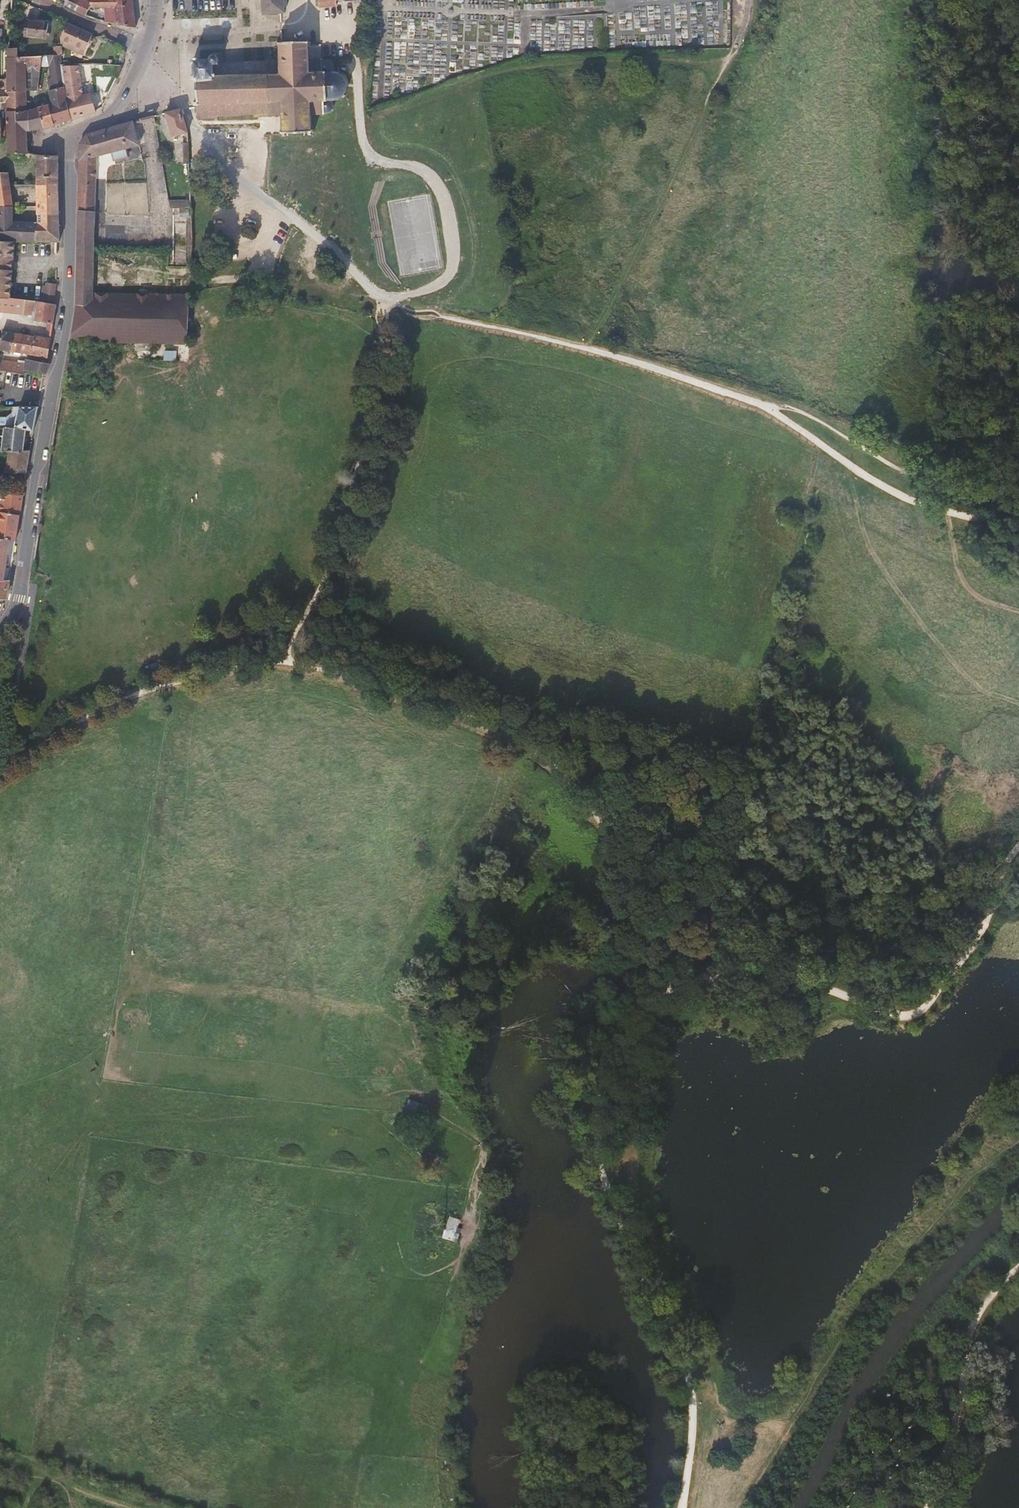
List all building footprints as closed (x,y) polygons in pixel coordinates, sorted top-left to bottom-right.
[(81,0),(66,0),(64,3),(68,6),(75,9),(80,2),(81,0)] [(90,7),(115,8),(115,15),(110,15),(110,23),(114,24),(136,28),(133,0),(91,0),(90,7)] [(263,15),(279,14),(284,13),(283,0),(262,0),(263,15)] [(86,15),(90,7),(80,2),(75,9),(86,15)] [(49,28),(29,19),(23,33),(43,42),(49,28)] [(85,50),(92,34),(66,22),(60,36),(60,44),(70,43),(85,50)] [(312,133),(312,130),(311,115),(324,114),(327,114),(330,113),(332,111),(332,110),(333,107),(332,104),(330,101),(334,102),(337,101),(340,100),(343,98),(345,95),(347,93),(348,88),(347,84),(345,79),(342,76),(338,74),(335,73),(330,73),(332,71),(332,69),(332,66),(331,63),(328,61),(325,60),(309,61),(308,42),(279,43),(280,61),(264,61),(219,63),(219,58),(216,56),(211,56),(210,58),(210,60),(199,61),(199,59),(194,58),(194,61),(191,61),(191,64),(194,65),(194,75),(191,76),(191,80),(194,80),(194,82),(197,82),(198,104),(197,106),(197,115),(197,119),(218,119),(218,116),(254,115),(254,117),(282,117),(282,134),(312,133)] [(54,46),(54,57),(62,57),(61,46),(54,46)] [(118,56),(124,59),(126,52),(120,47),(118,56)] [(27,90),(37,90),(39,76),(41,57),(17,57),(17,49),(9,49),(9,57),(7,57),(7,91),(27,90)] [(122,66),(124,59),(118,56),(116,66),(122,66)] [(41,57),(39,76),(44,76),(43,73),(46,72),(46,69),(49,69),(48,57),(41,57)] [(48,91),(52,90),(65,87),(65,86),(62,65),(63,65),(62,57),(54,57),(48,57),(49,69),(50,78),(48,79),(48,91)] [(96,113),(95,110),(90,93),(81,96),(77,65),(68,65),(63,65),(62,65),(65,86),(65,87),(67,100),(72,120),(96,113)] [(65,87),(52,90),(48,91),(49,104),(54,125),(72,120),(67,100),(65,87)] [(28,155),(27,132),(43,128),(38,107),(27,110),(27,95),(27,90),(7,91),(0,91),(0,118),(2,118),(6,118),(7,154),(28,155)] [(43,128),(54,125),(49,104),(38,107),(43,128)] [(181,110),(164,114),(171,138),(188,133),(181,110)] [(96,157),(112,152),(125,149),(139,145),(133,123),(100,131),(86,135),(79,141),(76,230),(75,252),(94,252),(95,214),(96,157)] [(127,157),(125,149),(112,152),(114,160),(127,157)] [(59,156),(37,155),(37,185),(58,185),(59,156)] [(11,184),(9,172),(0,173),(0,184),(11,184)] [(0,230),(0,241),(16,242),(22,242),(49,243),(56,243),(60,243),(58,185),(37,185),(37,222),(12,221),(13,207),(11,184),(0,184),(0,230)] [(179,218),(188,218),(188,208),(178,208),(179,218)] [(10,298),(14,262),(16,242),(0,241),(0,297),(10,298)] [(93,293),(94,252),(75,252),(71,318),(69,342),(135,343),(143,344),(153,344),(176,344),(180,344),(190,344),(204,345),(206,288),(205,288),(188,288),(188,295),(173,294),(93,293)] [(41,299),(55,302),(58,283),(44,281),(41,299)] [(34,316),(37,301),(15,298),(10,298),(0,297),(0,325),(8,325),(9,315),(34,316)] [(37,301),(34,316),(33,320),(54,324),(57,304),(54,304),(42,302),(37,301)] [(33,356),(37,337),(3,330),(1,339),(0,339),(0,350),(33,356)] [(51,339),(37,337),(33,356),(48,358),(49,351),(51,339)] [(143,344),(135,343),(135,351),(153,352),(153,344),(143,344)] [(180,344),(176,344),(176,353),(190,353),(190,344),(180,344)] [(6,371),(24,375),(25,371),(43,374),(47,375),(49,364),(47,363),(26,359),(25,362),(0,360),(0,370),(6,371)] [(18,406),(14,429),(23,429),(26,430),(33,431),(37,412),(38,406),(37,406),(18,406)] [(4,429),(1,451),(1,452),(9,451),(23,451),(26,430),(23,429),(14,429),(4,429)] [(23,451),(9,451),(4,473),(27,473),(30,451),(23,451)] [(2,493),(0,507),(0,539),(10,540),(17,541),(19,527),(24,495),(2,493)] [(4,581),(10,540),(0,539),(0,581),(4,581)] [(4,581),(0,581),(0,599),(5,599),(6,600),(10,581),(4,581)]
